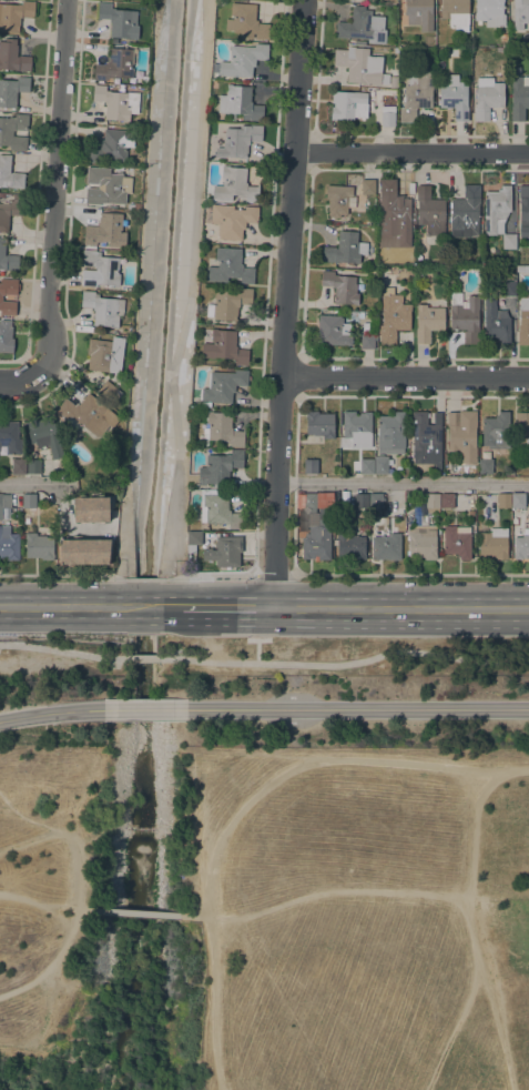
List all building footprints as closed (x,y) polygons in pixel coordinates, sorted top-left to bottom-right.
[(21,4),(22,0),(34,1),(33,17),(21,16),(21,17),(20,17),(19,26),(18,26),(18,30),(19,30),(19,32),(0,31),(0,3),(17,4),(17,3),(21,4)] [(405,14),(404,0),(431,0),(431,13),(433,32),(420,32),(419,24),(407,24),(407,14),(405,14)] [(440,19),(440,0),(468,0),(467,32),(454,31),(454,27),(449,27),(449,19),(440,19)] [(475,12),(475,0),(503,0),(503,1),(502,1),(502,14),(505,14),(503,27),(485,27),(485,21),(474,20),(474,12),(475,12)] [(512,30),(512,0),(528,0),(528,22),(522,22),(522,30),(512,30)] [(141,11),(139,28),(134,28),(133,39),(128,39),(128,38),(109,37),(110,21),(109,21),(110,19),(99,18),(98,20),(96,20),(98,2),(111,3),(110,8),(113,8),(113,9),(141,11)] [(256,4),(255,20),(257,20),(257,23),(269,24),(268,39),(255,38),(255,33),(253,33),(252,39),(240,38),(241,32),(233,32),(233,30),(225,30),(225,19),(233,19),(233,14),(230,14),(231,2),(256,4)] [(350,22),(352,8),(354,8),(354,6),(365,6),(365,10),(372,10),(370,16),(384,17),(383,29),(386,30),(385,43),(367,42),(367,38),(349,37),(349,38),(335,37),(336,21),(350,22)] [(30,71),(0,69),(0,41),(4,41),(4,38),(16,39),(16,44),(17,44),(17,57),(18,57),(18,55),(31,55),(30,71)] [(254,47),(254,43),(268,44),(267,60),(255,59),(254,67),(252,67),(252,77),(218,75),(220,61),(230,62),(231,46),(254,47)] [(380,73),(389,74),(388,83),(379,83),(379,84),(346,82),(347,67),(346,67),(346,65),(333,64),(334,49),(347,50),(348,47),(368,48),(367,55),(382,57),(380,73)] [(132,49),(132,51),(133,51),(133,64),(131,64),(131,69),(132,69),(132,77),(112,77),(112,78),(105,78),(105,80),(93,80),(94,63),(106,64),(106,61),(109,61),(109,52),(110,52),(110,48),(132,49)] [(433,89),(431,89),(431,107),(417,107),(417,108),(416,108),(416,121),(399,121),(399,108),(403,108),(403,101),(405,101),(404,85),(408,85),(408,74),(418,74),(418,71),(433,71),(433,89)] [(458,74),(458,82),(467,82),(467,105),(468,105),(467,121),(454,121),(454,107),(439,107),(439,85),(445,85),(445,74),(458,74)] [(2,107),(0,106),(0,79),(17,80),(17,75),(30,77),(29,92),(17,91),(16,108),(13,108),(13,109),(11,109),(11,108),(6,107),(4,109),(2,109),(2,107)] [(492,77),(492,82),(503,82),(503,107),(488,107),(488,109),(489,120),(474,121),(474,109),(476,109),(476,87),(477,87),(476,78),(492,77)] [(511,77),(528,77),(528,108),(525,108),(523,121),(510,121),(510,107),(511,107),(511,85),(511,77)] [(138,113),(130,113),(129,121),(122,121),(122,120),(104,119),(105,104),(104,104),(104,101),(92,100),(93,84),(106,85),(105,90),(109,90),(109,91),(126,92),(139,92),(138,113)] [(226,95),(226,84),(231,84),(231,85),(251,87),(251,101),(252,101),(252,104),(263,104),(262,121),(242,120),(242,113),(235,113),(235,118),(227,118),(228,112),(217,112),(218,94),(226,95)] [(366,118),(354,117),(353,120),(330,119),(332,107),(334,107),(334,103),(332,103),(333,93),(334,93),(334,91),(354,92),(367,92),(366,103),(367,103),(366,118)] [(395,105),(395,125),(380,125),(380,105),(395,105)] [(10,145),(0,145),(0,117),(8,118),(8,117),(14,117),(14,113),(29,114),(28,130),(14,129),(14,131),(13,131),(12,135),(27,137),(26,151),(9,150),(10,145)] [(225,128),(240,129),(241,125),(250,125),(250,124),(262,125),(261,142),(250,141),(248,144),(247,144),(247,153),(245,153),(245,155),(246,155),(246,158),(224,157),(224,158),(214,157),(215,147),(217,147),(217,140),(224,139),(225,128)] [(101,160),(101,163),(87,162),(88,145),(100,147),(101,139),(103,140),(104,129),(128,130),(128,133),(134,133),(133,147),(126,147),(125,161),(101,160)] [(10,186),(0,186),(0,154),(11,155),(10,173),(11,173),(11,172),(24,173),(23,189),(10,188),(10,186)] [(245,183),(246,183),(246,185),(260,186),(258,202),(212,200),(213,185),(222,185),(223,178),(221,178),(222,165),(226,165),(226,166),(246,168),(245,183)] [(110,169),(110,173),(116,174),(116,171),(122,172),(121,174),(123,174),(123,176),(131,178),(130,193),(125,193),(124,204),(101,202),(100,204),(98,204),(98,206),(88,205),(88,204),(85,203),(87,190),(100,191),(101,186),(98,186),(99,183),(85,182),(87,166),(110,169)] [(374,179),(375,193),(362,194),(360,180),(374,179)] [(395,185),(396,199),(401,199),(401,200),(409,200),(410,245),(379,245),(379,233),(380,233),(379,179),(395,179),(395,185)] [(352,186),(352,196),(356,196),(355,208),(347,206),(346,214),(340,214),(339,218),(328,216),(328,211),(327,211),(328,199),(326,199),(327,184),(352,186)] [(429,184),(429,199),(444,199),(444,235),(426,235),(426,224),(417,224),(416,184),(429,184)] [(464,199),(464,184),(479,184),(479,204),(478,204),(478,235),(470,235),(470,238),(450,236),(450,230),(450,221),(449,221),(449,216),(450,216),(450,213),(449,213),(449,210),(451,210),(451,206),(449,206),(449,202),(451,202),(451,199),(464,199)] [(502,233),(496,233),(496,234),(485,234),(485,191),(498,192),(498,189),(500,189),(500,184),(510,185),(510,211),(509,211),(503,223),(502,233)] [(519,185),(528,185),(528,238),(519,238),(519,185)] [(8,232),(0,231),(0,203),(9,203),(9,200),(13,200),(13,195),(20,195),(20,201),(22,201),(21,215),(9,214),(8,232)] [(257,223),(245,222),(245,230),(242,229),(241,240),(217,239),(217,235),(211,235),(212,224),(210,223),(212,204),(233,205),(233,209),(244,210),(244,205),(258,206),(257,223)] [(102,241),(102,242),(96,242),(96,245),(83,244),(84,229),(96,230),(96,226),(99,226),(99,212),(123,213),(123,216),(129,216),(128,229),(121,229),(121,242),(102,241)] [(338,231),(357,232),(356,242),(367,242),(367,254),(359,254),(359,263),(353,262),(353,265),(348,264),(348,262),(337,261),(337,262),(322,261),(323,246),(337,248),(338,231)] [(516,233),(516,249),(502,249),(502,234),(516,233)] [(6,269),(0,268),(0,237),(2,238),(2,241),(6,241),(4,255),(6,255),(6,254),(19,255),(18,268),(6,268),(6,269)] [(241,249),(240,264),(243,264),(242,268),(254,269),(253,284),(240,283),(241,277),(227,276),(226,282),(205,281),(206,266),(217,266),(218,260),(215,260),(216,248),(241,249)] [(81,285),(82,269),(95,270),(95,269),(94,269),(94,266),(82,265),(83,249),(95,250),(95,251),(101,252),(101,256),(119,258),(118,273),(120,273),(119,285),(96,283),(96,286),(81,285)] [(334,274),(337,275),(355,276),(355,283),(356,283),(356,293),(358,293),(357,305),(334,303),(335,287),(332,287),(332,286),(321,285),(322,270),(334,271),(334,274)] [(0,314),(0,311),(0,282),(0,277),(18,279),(18,283),(19,283),(19,291),(17,291),(17,294),(3,294),(2,294),(2,301),(17,302),(16,315),(0,314)] [(516,281),(516,295),(502,295),(502,281),(516,281)] [(232,292),(232,291),(240,291),(240,287),(252,289),(252,304),(240,303),(238,307),(237,307),(237,315),(235,315),(235,321),(213,320),(214,316),(206,316),(206,304),(214,304),(215,291),(232,292)] [(394,295),(394,304),(410,304),(410,311),(409,311),(409,330),(396,330),(396,344),(379,344),(379,333),(377,333),(377,325),(382,325),(383,309),(382,309),(382,287),(394,287),(394,295)] [(124,300),(123,316),(119,315),(118,327),(112,327),(112,326),(93,325),(94,310),(92,310),(93,307),(81,306),(82,291),(94,291),(94,293),(99,293),(99,297),(124,300)] [(479,310),(478,310),(478,325),(478,331),(479,331),(479,344),(464,343),(464,330),(450,329),(450,292),(461,292),(461,301),(468,301),(468,295),(479,295),(479,310)] [(509,317),(510,317),(509,344),(500,344),(500,340),(484,340),(485,296),(496,296),(496,305),(496,310),(506,310),(509,317)] [(519,297),(528,297),(528,345),(518,344),(518,324),(519,324),(519,297)] [(444,307),(444,330),(429,330),(429,343),(416,343),(416,330),(417,304),(427,304),(427,307),(444,307)] [(339,315),(339,317),(343,317),(343,323),(350,323),(349,334),(353,334),(352,345),(316,343),(317,332),(318,314),(339,315)] [(13,352),(0,351),(0,320),(11,320),(10,326),(12,326),(11,339),(13,339),(13,352)] [(216,330),(236,331),(235,346),(236,346),(236,349),(248,350),(247,365),(235,364),(235,360),(232,360),(232,359),(214,357),(201,357),(202,343),(213,343),(213,341),(211,341),(212,329),(216,329),(216,330)] [(374,334),(374,349),(360,349),(360,333),(374,334)] [(120,373),(88,369),(89,354),(87,354),(89,339),(112,341),(112,336),(124,337),(120,373)] [(234,373),(234,369),(248,370),(247,386),(235,385),(234,393),(232,392),(232,403),(211,402),(210,406),(200,406),(201,400),(199,400),(200,388),(201,388),(201,387),(207,387),(208,373),(210,373),(210,371),(234,373)] [(121,393),(112,404),(96,391),(105,380),(121,393)] [(81,424),(77,430),(64,421),(65,418),(55,410),(65,397),(74,405),(77,403),(78,404),(88,393),(119,418),(106,433),(103,431),(100,436),(95,436),(81,424)] [(231,444),(226,444),(226,442),(223,441),(222,441),(218,441),(218,440),(208,440),(203,438),(203,427),(207,428),(207,423),(206,423),(206,421),(205,420),(205,417),(206,417),(206,411),(213,411),(213,412),(224,413),(224,412),(228,412),(228,413),(231,413),(231,427),(232,427),(232,431),(244,431),(243,447),(231,446),(231,444)] [(334,413),(333,438),(323,438),(323,435),(313,435),(313,434),(306,434),(306,411),(318,411),(318,413),(334,413)] [(403,453),(378,452),(378,447),(377,447),(377,432),(378,432),(378,417),(378,415),(394,416),(394,411),(404,412),(404,423),(405,423),(404,447),(403,447),(403,453)] [(476,427),(475,427),(475,446),(477,446),(477,463),(451,463),(451,451),(447,451),(447,446),(448,446),(448,425),(447,425),(447,412),(458,412),(458,411),(476,411),(476,427)] [(495,417),(495,415),(498,415),(498,411),(509,411),(509,448),(488,448),(488,445),(482,445),(482,417),(495,417)] [(355,412),(355,415),(359,415),(359,412),(364,412),(370,412),(370,447),(339,447),(339,436),(343,436),(343,412),(355,412)] [(427,412),(427,424),(434,424),(434,412),(440,412),(441,444),(440,444),(440,471),(435,471),(435,463),(413,463),(413,450),(413,412),(427,412)] [(517,412),(528,412),(528,447),(516,447),(517,412)] [(24,422),(37,417),(38,420),(51,416),(63,456),(53,460),(49,445),(38,448),(35,442),(31,443),(24,422)] [(8,445),(0,445),(0,422),(18,422),(18,438),(21,438),(21,453),(8,454),(8,445)] [(223,455),(223,454),(231,454),(231,451),(243,451),(243,467),(231,467),(231,471),(228,470),(228,480),(227,480),(227,483),(228,483),(228,484),(217,484),(217,486),(213,486),(213,484),(202,483),(202,480),(197,480),(197,485),(187,485),(187,474),(197,474),(199,463),(202,463),(202,454),(223,455)] [(388,455),(388,473),(374,473),(374,455),(388,455)] [(12,460),(24,458),(26,474),(12,474),(12,460)] [(27,458),(41,458),(41,473),(27,473),(27,458)] [(317,458),(317,473),(304,474),(304,460),(317,458)] [(374,458),(373,474),(359,473),(359,458),(374,458)] [(491,474),(479,473),(479,458),(492,458),(491,474)] [(227,492),(227,511),(230,511),(230,513),(242,513),(242,529),(228,529),(228,524),(206,524),(206,522),(201,522),(201,492),(227,492)] [(316,492),(333,492),(333,507),(329,507),(329,518),(329,558),(302,559),(302,537),(305,537),(305,533),(308,533),(308,526),(317,526),(317,518),(318,518),(318,507),(316,507),(316,492)] [(315,492),(315,512),(308,512),(308,506),(303,506),(303,492),(315,492)] [(1,518),(0,518),(0,493),(2,493),(2,494),(11,494),(11,507),(1,508),(1,518)] [(369,493),(383,493),(383,516),(378,516),(378,518),(369,518),(369,493)] [(426,508),(426,493),(439,493),(440,507),(426,508)] [(439,493),(454,493),(454,507),(440,507),(439,493)] [(510,493),(525,493),(525,507),(510,507),(510,494),(510,493)] [(35,508),(22,508),(22,494),(35,494),(35,508)] [(368,507),(354,507),(354,494),(368,494),(368,507)] [(510,494),(510,507),(497,507),(497,494),(510,494)] [(109,522),(103,522),(103,523),(99,523),(99,522),(84,522),(84,524),(80,524),(80,522),(74,522),(74,497),(79,497),(79,495),(85,495),(85,497),(98,496),(98,495),(102,495),(102,496),(109,496),(109,522)] [(2,559),(0,559),(0,526),(9,525),(9,534),(18,534),(19,559),(7,559),(7,556),(2,556),(2,559)] [(436,554),(436,559),(424,559),(424,557),(408,557),(408,555),(407,555),(407,551),(408,551),(408,539),(407,539),(407,535),(408,535),(408,525),(436,525),(436,554)] [(397,526),(396,533),(400,533),(400,561),(388,561),(388,559),(372,559),(372,538),(373,538),(373,526),(397,526)] [(455,526),(470,526),(470,559),(459,559),(459,556),(457,556),(457,553),(444,553),(444,526),(455,526)] [(507,528),(507,559),(495,559),(495,557),(479,557),(479,537),(479,533),(489,533),(489,527),(507,528)] [(523,528),(528,528),(528,557),(521,557),(521,558),(515,558),(513,537),(522,537),(522,535),(523,535),(523,528)] [(202,532),(202,541),(186,541),(186,532),(202,532)] [(26,557),(26,537),(24,537),(24,533),(35,533),(37,535),(43,535),(43,534),(45,534),(45,537),(53,537),(53,559),(41,559),(41,557),(26,557)] [(337,537),(336,537),(336,533),(349,533),(349,535),(357,535),(357,536),(364,536),(365,559),(353,559),(353,557),(337,557),(337,537)] [(238,537),(240,567),(224,567),(224,563),(216,563),(216,537),(238,537)] [(110,539),(108,564),(60,564),(59,539),(110,539)]
